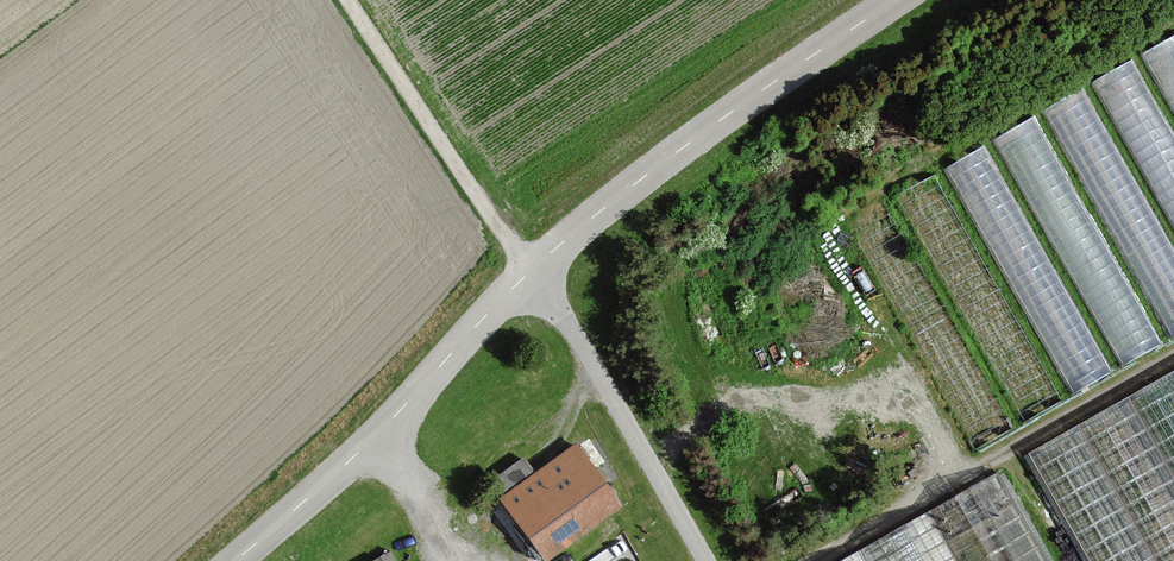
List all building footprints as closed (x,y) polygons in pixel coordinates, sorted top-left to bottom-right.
[(848,225),(978,453),(1173,341),(1173,40),(848,225)] [(1024,456),(1084,560),(1173,560),(1173,371),(1024,456)] [(577,448),(504,501),(545,557),(618,504),(577,448)] [(846,560),(1052,560),(1001,473),(846,560)] [(394,547),(360,560),(400,560),(394,547)]
